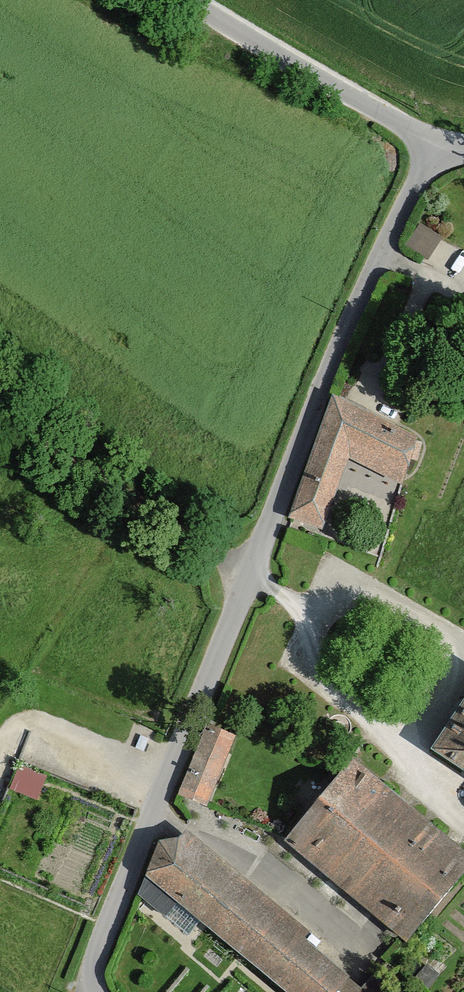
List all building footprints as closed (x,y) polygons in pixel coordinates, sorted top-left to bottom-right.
[(421,220),(408,242),(432,256),(445,233),(421,220)] [(335,400),(292,517),(322,528),(348,455),(401,482),(414,440),(335,400)] [(437,753),(463,771),(463,713),(437,753)] [(210,726),(181,793),(187,795),(208,803),(235,737),(210,726)] [(287,838),(402,933),(409,939),(463,873),(463,852),(352,760),(287,838)] [(19,763),(13,788),(42,795),(48,770),(19,763)] [(202,919),(292,991),(384,991),(385,991),(372,980),(362,991),(357,987),(304,941),(307,937),(187,838),(183,843),(163,845),(142,896),(188,935),(202,919)]
